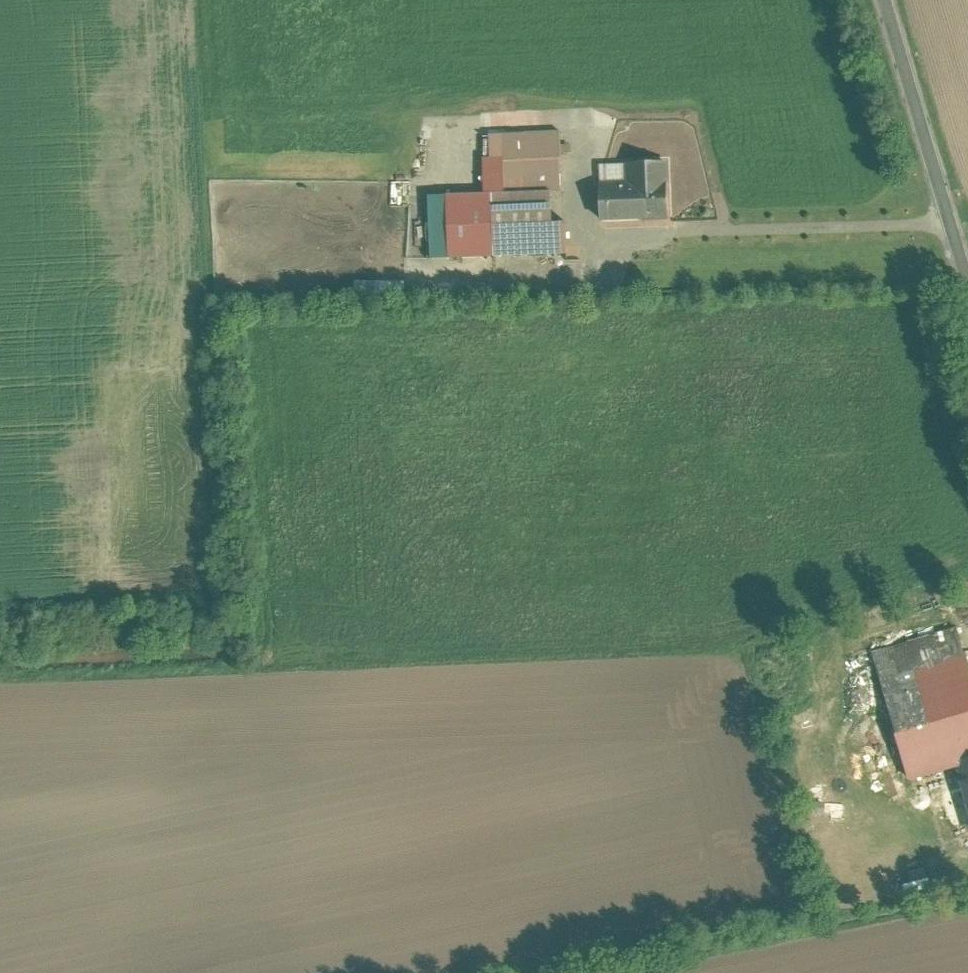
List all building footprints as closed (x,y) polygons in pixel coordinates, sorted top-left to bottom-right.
[(437,191),(438,255),(573,253),(573,219),(561,219),(560,188),(567,188),(566,129),(496,130),(496,156),(510,156),(511,190),(437,191)] [(606,163),(608,216),(678,214),(676,161),(606,163)] [(868,653),(910,794),(947,783),(944,773),(967,766),(967,671),(955,628),(868,653)] [(944,773),(947,783),(963,838),(967,837),(967,766),(944,773)]
